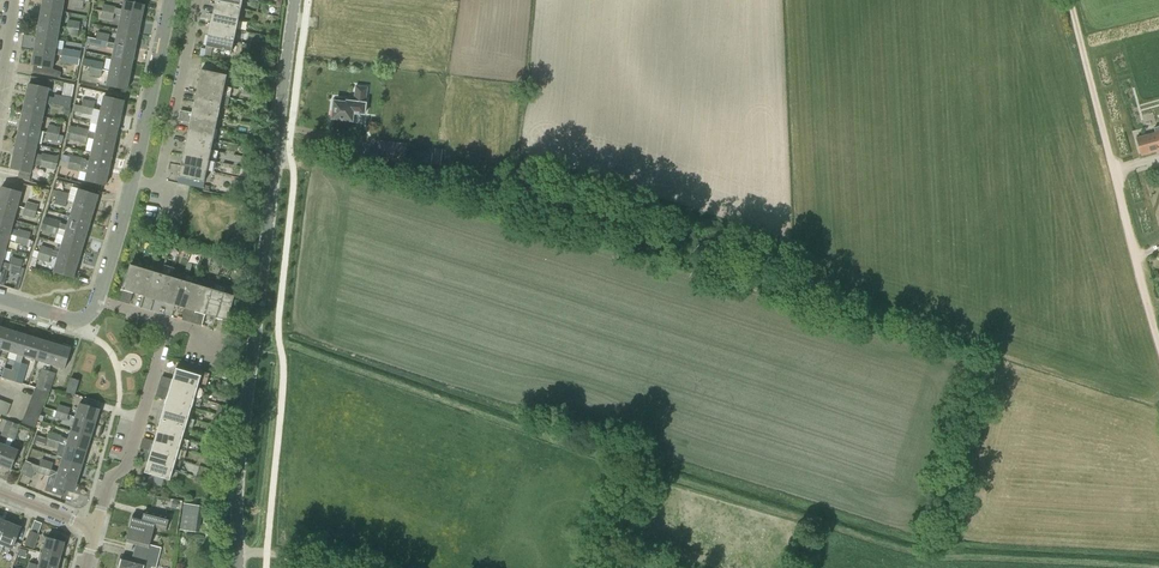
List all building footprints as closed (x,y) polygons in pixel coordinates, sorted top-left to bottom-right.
[(42,8),(63,11),(65,0),(43,0),(42,8)] [(215,5),(241,10),(243,0),(216,0),(215,5)] [(103,4),(102,11),(114,14),(122,16),(122,15),(143,19),(146,5),(125,1),(123,9),(116,8),(116,7),(103,4)] [(215,5),(213,15),(239,20),(241,10),(215,5)] [(42,8),(39,22),(60,26),(63,11),(42,8)] [(102,11),(100,18),(113,21),(114,14),(102,11)] [(122,16),(119,29),(140,33),(143,19),(122,15),(122,16)] [(213,15),(211,26),(237,31),(239,20),(213,15)] [(68,20),(67,27),(79,29),(80,22),(68,20)] [(39,22),(37,36),(58,40),(60,26),(39,22)] [(211,26),(208,36),(234,42),(237,31),(211,26)] [(79,29),(67,27),(66,34),(78,36),(79,29)] [(116,43),(137,47),(140,33),(119,29),(116,43)] [(97,32),(96,39),(108,41),(110,35),(97,32)] [(37,36),(34,50),(55,54),(62,55),(63,49),(56,48),(58,40),(37,36)] [(234,42),(208,36),(206,47),(232,53),(234,42)] [(115,49),(113,57),(134,62),(137,47),(116,43),(108,41),(96,39),(88,37),(85,51),(90,52),(91,45),(95,45),(94,46),(107,49),(107,48),(115,49)] [(63,49),(62,55),(80,58),(81,51),(63,48),(63,49)] [(34,50),(32,65),(34,65),(40,66),(52,68),(53,69),(55,54),(34,50)] [(80,58),(62,55),(61,62),(79,65),(80,58)] [(110,71),(110,72),(131,76),(134,62),(113,57),(110,71)] [(84,58),(82,66),(102,70),(103,70),(104,62),(84,58)] [(82,66),(81,72),(81,73),(109,78),(107,87),(128,91),(131,76),(110,72),(110,71),(103,70),(102,70),(82,66)] [(201,71),(199,82),(224,87),(227,76),(201,71)] [(199,82),(196,92),(222,98),(224,87),(199,82)] [(26,99),(47,103),(65,107),(67,99),(54,97),(54,98),(48,97),(50,88),(29,84),(26,99)] [(345,103),(335,102),(333,119),(352,121),(353,113),(364,115),(366,104),(365,103),(367,88),(356,87),(354,102),(346,101),(345,103)] [(196,92),(194,103),(220,108),(222,98),(196,92)] [(102,111),(122,115),(126,101),(105,96),(102,111)] [(26,99),(23,112),(44,117),(47,103),(26,99)] [(75,104),(74,105),(94,109),(95,102),(83,99),(82,106),(75,104)] [(194,103),(192,114),(218,119),(220,108),(194,103)] [(94,109),(74,105),(73,111),(92,116),(94,109)] [(98,125),(119,130),(122,115),(102,111),(98,125)] [(23,112),(20,126),(41,131),(44,117),(23,112)] [(192,114),(190,124),(215,130),(218,119),(192,114)] [(190,124),(187,135),(213,140),(215,130),(190,124)] [(48,125),(47,132),(59,135),(60,127),(48,125)] [(95,139),(116,144),(119,130),(98,125),(96,133),(89,131),(89,130),(70,125),(68,133),(87,137),(95,139)] [(20,126),(17,140),(38,145),(41,131),(20,126)] [(59,135),(47,132),(45,139),(58,142),(59,135)] [(1141,156),(1158,151),(1158,132),(1136,138),(1141,156)] [(86,143),(87,137),(68,133),(66,139),(86,143)] [(187,135),(185,145),(211,150),(213,140),(187,135)] [(95,139),(92,153),(113,158),(116,144),(95,139)] [(17,140),(14,155),(57,164),(59,155),(55,156),(42,154),(42,155),(36,154),(38,145),(17,140)] [(185,145),(183,156),(209,161),(211,150),(185,145)] [(442,149),(435,149),(435,153),(432,153),(431,165),(440,166),(442,149)] [(221,150),(219,161),(247,167),(249,156),(221,150)] [(83,159),(81,165),(109,172),(113,158),(92,153),(90,161),(86,161),(86,160),(83,159)] [(57,164),(14,155),(11,169),(32,173),(34,164),(40,166),(40,167),(56,170),(57,164)] [(70,157),(69,162),(81,165),(83,159),(83,158),(71,155),(70,157)] [(183,156),(180,167),(206,172),(209,161),(183,156)] [(67,169),(80,172),(81,165),(69,162),(67,169)] [(81,165),(80,172),(87,174),(85,182),(106,186),(109,172),(81,165)] [(206,172),(180,167),(178,177),(204,183),(206,172)] [(175,202),(182,183),(170,180),(164,198),(175,202)] [(19,207),(23,192),(2,187),(0,194),(0,201),(19,207)] [(79,189),(75,203),(95,209),(99,195),(79,189)] [(58,190),(56,197),(67,201),(69,194),(58,190)] [(56,198),(54,204),(65,207),(67,201),(56,197),(56,198)] [(15,221),(19,207),(0,201),(0,217),(15,221)] [(26,202),(25,208),(36,211),(38,206),(26,202)] [(75,203),(71,217),(91,223),(95,209),(75,203)] [(41,219),(42,213),(36,211),(25,208),(23,215),(35,219),(35,217),(41,219)] [(45,216),(43,223),(87,236),(91,223),(71,217),(68,225),(61,223),(61,221),(45,216)] [(11,234),(13,229),(15,221),(0,217),(0,231),(11,234)] [(65,236),(63,245),(83,250),(87,236),(43,223),(41,230),(45,231),(45,232),(57,235),(57,234),(65,236)] [(18,230),(17,236),(29,239),(31,233),(18,229),(18,230)] [(7,248),(10,240),(11,234),(0,231),(0,246),(7,248)] [(15,241),(15,243),(27,246),(29,239),(17,236),(15,241)] [(39,252),(51,256),(53,250),(53,249),(41,245),(40,247),(39,252)] [(60,253),(59,258),(79,264),(83,250),(63,245),(60,253)] [(39,252),(37,259),(49,263),(49,261),(57,264),(54,272),(75,278),(79,264),(59,258),(51,256),(39,252)] [(11,257),(9,264),(21,267),(23,260),(11,257)] [(21,267),(9,264),(8,271),(19,274),(21,267)] [(123,291),(134,294),(142,268),(131,265),(123,291)] [(134,294),(144,297),(152,272),(142,268),(134,294)] [(144,297),(155,300),(162,275),(152,272),(144,297)] [(155,300),(165,304),(173,278),(162,275),(155,300)] [(165,304),(176,307),(183,281),(173,278),(165,304)] [(176,307),(186,310),(194,284),(183,281),(176,307)] [(186,310),(196,313),(204,288),(194,284),(186,310)] [(196,313),(206,316),(214,291),(204,288),(196,313)] [(206,316),(217,319),(225,294),(214,291),(206,316)] [(225,294),(217,319),(227,322),(235,297),(225,294)] [(10,352),(17,332),(3,327),(0,337),(0,353),(1,349),(10,352)] [(9,380),(16,382),(22,363),(21,363),(23,356),(24,356),(30,336),(17,332),(10,352),(17,354),(16,360),(14,360),(10,372),(11,373),(9,380)] [(30,336),(24,356),(38,361),(44,341),(30,336)] [(44,341),(38,361),(52,365),(58,345),(44,341)] [(58,345),(52,365),(65,370),(71,349),(58,345)] [(22,363),(16,382),(22,383),(24,377),(28,365),(22,363)] [(35,388),(35,389),(43,392),(50,371),(42,369),(36,388),(35,388)] [(174,369),(171,379),(197,387),(200,376),(174,369)] [(56,373),(50,371),(43,392),(48,393),(49,392),(50,392),(56,373)] [(67,393),(75,396),(79,381),(71,379),(67,393)] [(171,379),(168,390),(193,397),(197,387),(171,379)] [(35,389),(32,397),(45,402),(48,393),(43,392),(35,389)] [(168,390),(165,400),(190,407),(193,397),(168,390)] [(32,397),(28,406),(41,411),(45,402),(32,397)] [(165,400),(162,410),(187,418),(190,407),(165,400)] [(5,402),(1,415),(6,417),(12,405),(5,402)] [(59,404),(56,412),(68,415),(71,408),(59,404)] [(75,418),(96,424),(100,410),(79,404),(75,418)] [(215,414),(227,417),(230,408),(218,404),(215,414)] [(28,406),(25,414),(38,420),(41,411),(28,406)] [(162,410),(159,421),(184,428),(187,418),(162,410)] [(68,415),(56,412),(54,418),(66,422),(68,415)] [(38,420),(25,414),(22,422),(35,428),(38,420)] [(71,431),(92,438),(96,424),(75,418),(71,431)] [(5,423),(1,435),(7,438),(13,423),(8,421),(7,424),(5,423)] [(159,421),(156,431),(181,438),(184,428),(159,421)] [(0,463),(0,466),(12,471),(20,451),(10,447),(12,440),(14,441),(19,429),(18,428),(19,425),(15,424),(13,423),(7,438),(8,438),(5,445),(7,445),(0,463)] [(67,445),(88,452),(92,438),(71,431),(69,439),(67,445)] [(156,431),(153,441),(178,449),(181,438),(156,431)] [(48,439),(60,443),(61,437),(62,435),(50,432),(48,439)] [(47,439),(46,446),(58,450),(60,443),(47,439)] [(153,441),(149,451),(175,459),(178,449),(153,441)] [(67,445),(63,459),(84,465),(88,452),(67,445)] [(149,451),(146,462),(172,469),(175,459),(149,451)] [(41,459),(39,466),(51,470),(53,463),(41,459)] [(63,459),(59,472),(80,479),(84,465),(63,459)] [(146,462),(143,473),(150,475),(164,479),(169,480),(172,469),(146,462)] [(51,470),(39,466),(39,467),(27,463),(21,475),(32,480),(35,472),(49,477),(51,470)] [(80,479),(59,472),(54,487),(75,493),(80,479)] [(180,530),(200,532),(202,516),(201,516),(202,505),(183,502),(182,510),(181,509),(180,513),(182,513),(180,530)] [(133,514),(130,527),(152,533),(154,527),(166,530),(170,516),(143,509),(142,516),(133,514)] [(0,539),(0,555),(4,546),(12,549),(21,527),(7,522),(0,539)] [(136,544),(134,551),(159,557),(161,547),(149,544),(152,533),(130,527),(126,541),(136,544)] [(24,545),(34,549),(40,534),(30,531),(24,545)] [(48,538),(43,553),(61,558),(65,542),(48,538)] [(134,551),(132,558),(123,555),(122,557),(119,557),(117,564),(120,566),(119,567),(151,567),(152,567),(156,567),(159,557),(134,551)] [(29,567),(58,567),(61,558),(43,553),(40,566),(30,563),(29,567)]
